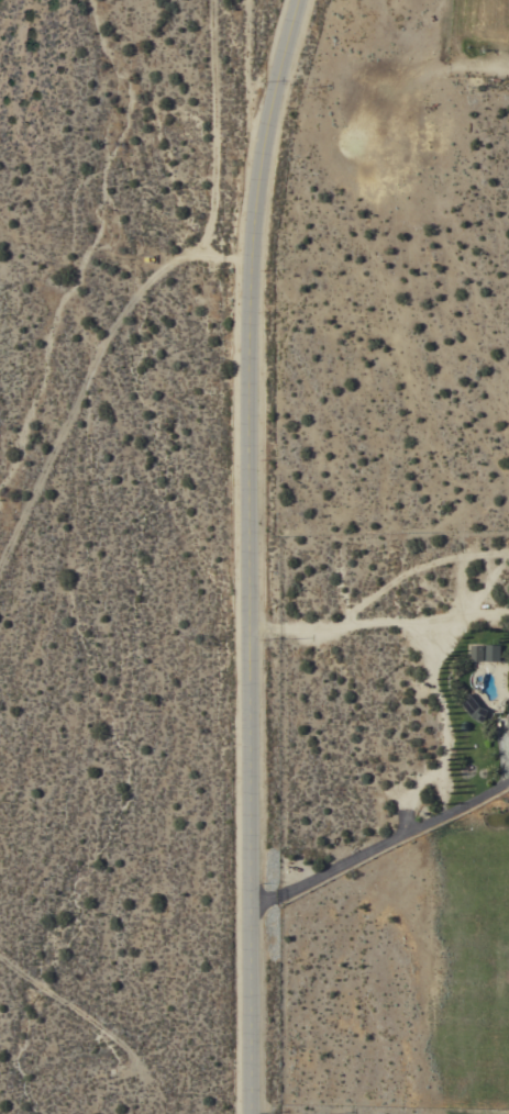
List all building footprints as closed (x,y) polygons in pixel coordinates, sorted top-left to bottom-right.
[(472,644),(485,645),(484,660),(472,659),(472,644)] [(487,644),(501,644),(500,660),(486,660),(487,644)] [(489,709),(484,721),(474,717),(461,701),(471,692),(482,705),(489,709)]
